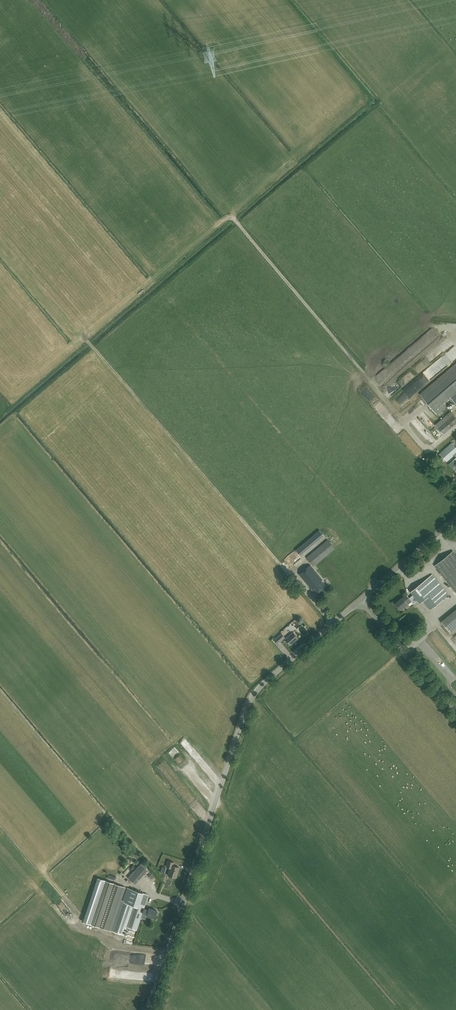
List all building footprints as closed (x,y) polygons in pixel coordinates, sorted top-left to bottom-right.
[(437,363),(444,369),(452,361),(446,354),(437,363)] [(437,414),(454,400),(455,403),(455,363),(420,394),(437,414)] [(455,423),(455,417),(451,411),(435,424),(443,434),(455,423)] [(447,461),(453,456),(451,453),(455,448),(455,447),(452,442),(437,455),(442,461),(445,459),(447,461)] [(320,529),(296,548),(300,554),(325,534),(320,529)] [(312,567),(335,548),(328,540),(307,558),(312,564),(311,565),(299,574),(314,591),(315,591),(317,593),(326,586),(322,580),(323,579),(312,567)] [(435,565),(455,592),(455,555),(453,551),(435,565)] [(398,573),(403,567),(401,565),(395,570),(398,573)] [(449,595),(432,574),(411,591),(420,603),(423,600),(431,609),(449,595)] [(408,604),(412,601),(407,595),(403,598),(403,597),(396,603),(401,609),(408,604)] [(455,628),(447,617),(442,621),(451,633),(455,628)] [(309,633),(302,623),(300,625),(301,627),(299,628),(304,636),(309,633)] [(290,625),(283,632),(286,636),(292,631),(291,629),(293,627),(290,625)] [(291,645),(299,638),(294,632),(286,639),(291,645)] [(278,644),(286,637),(282,633),(275,640),(278,644)] [(191,799),(193,797),(187,788),(181,792),(189,803),(193,801),(191,799)] [(177,873),(179,867),(173,865),(174,862),(168,860),(166,866),(170,868),(168,875),(176,878),(177,874),(177,873)] [(145,871),(147,869),(142,864),(133,873),(132,871),(128,875),(136,883),(146,872),(145,871)] [(83,921),(92,924),(106,880),(97,877),(83,921)] [(111,930),(121,901),(126,887),(106,880),(92,924),(111,930)] [(123,902),(121,901),(111,930),(124,935),(127,927),(126,927),(126,926),(137,930),(143,912),(144,908),(149,895),(127,887),(123,902)] [(67,917),(72,914),(66,903),(60,906),(67,917)] [(144,908),(143,912),(147,914),(146,915),(154,917),(157,910),(149,908),(148,910),(144,908)]
